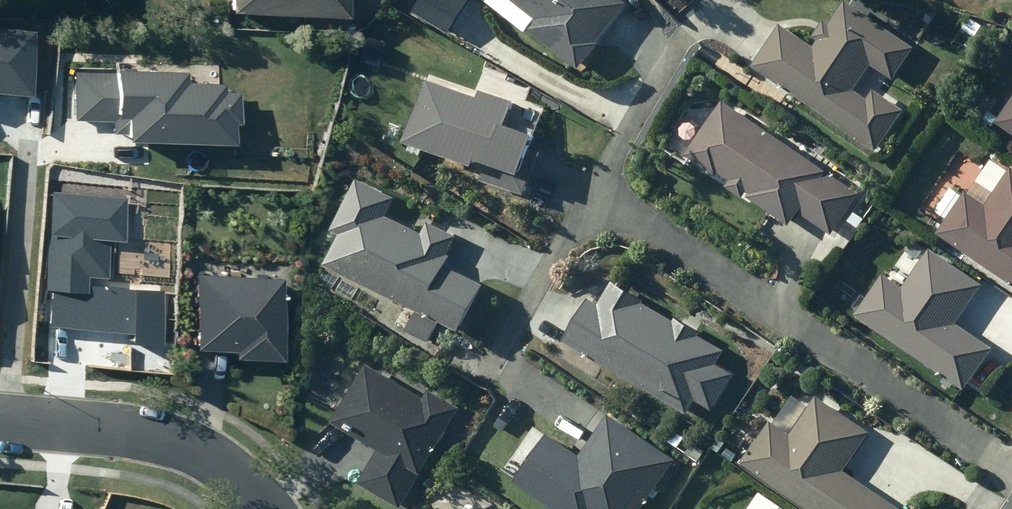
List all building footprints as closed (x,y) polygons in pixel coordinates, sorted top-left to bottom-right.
[(231,13),(349,19),(349,0),(232,0),(231,13)] [(629,4),(624,0),(491,0),(489,2),(528,33),(530,31),(581,70),(601,44),(599,43),(629,4)] [(895,81),(917,49),(846,1),(830,25),(824,21),(815,34),(788,16),(753,67),(878,151),(906,111),(877,91),(871,101),(857,91),(874,67),(895,81)] [(480,160),(490,163),(484,180),(526,193),(538,154),(533,152),(547,107),(526,101),(531,87),(486,73),(481,86),(486,88),(482,99),(429,82),(409,145),(477,167),(480,160)] [(996,123),(1011,134),(1011,100),(996,123)] [(686,156),(720,178),(722,175),(730,180),(726,185),(792,228),(801,214),(832,234),(860,191),(722,101),(686,156)] [(944,231),(1011,277),(1011,175),(988,210),(968,197),(944,231)] [(389,217),(398,198),(358,178),(332,231),(341,236),(326,266),(464,333),(486,288),(444,268),(458,239),(429,224),(424,234),(389,217)] [(957,324),(984,286),(931,250),(905,288),(884,274),(856,315),(967,391),(995,350),(957,324)] [(230,349),(229,359),(275,361),(279,279),(193,275),(189,347),(230,349)] [(600,305),(589,298),(564,341),(689,414),(697,401),(713,410),(733,375),(717,366),(725,352),(701,337),(703,333),(679,319),(677,323),(612,285),(600,305)] [(401,508),(402,508),(460,409),(430,391),(425,398),(367,364),(333,423),(380,451),(360,485),(401,508)] [(874,432),(818,395),(810,406),(795,396),(777,423),(770,419),(741,463),(811,508),(902,508),(847,473),(874,432)] [(517,485),(554,508),(646,508),(678,460),(609,414),(580,457),(549,436),(547,439),(532,429),(506,469),(521,479),(517,485)] [(719,501),(714,508),(731,508),(719,501)]
